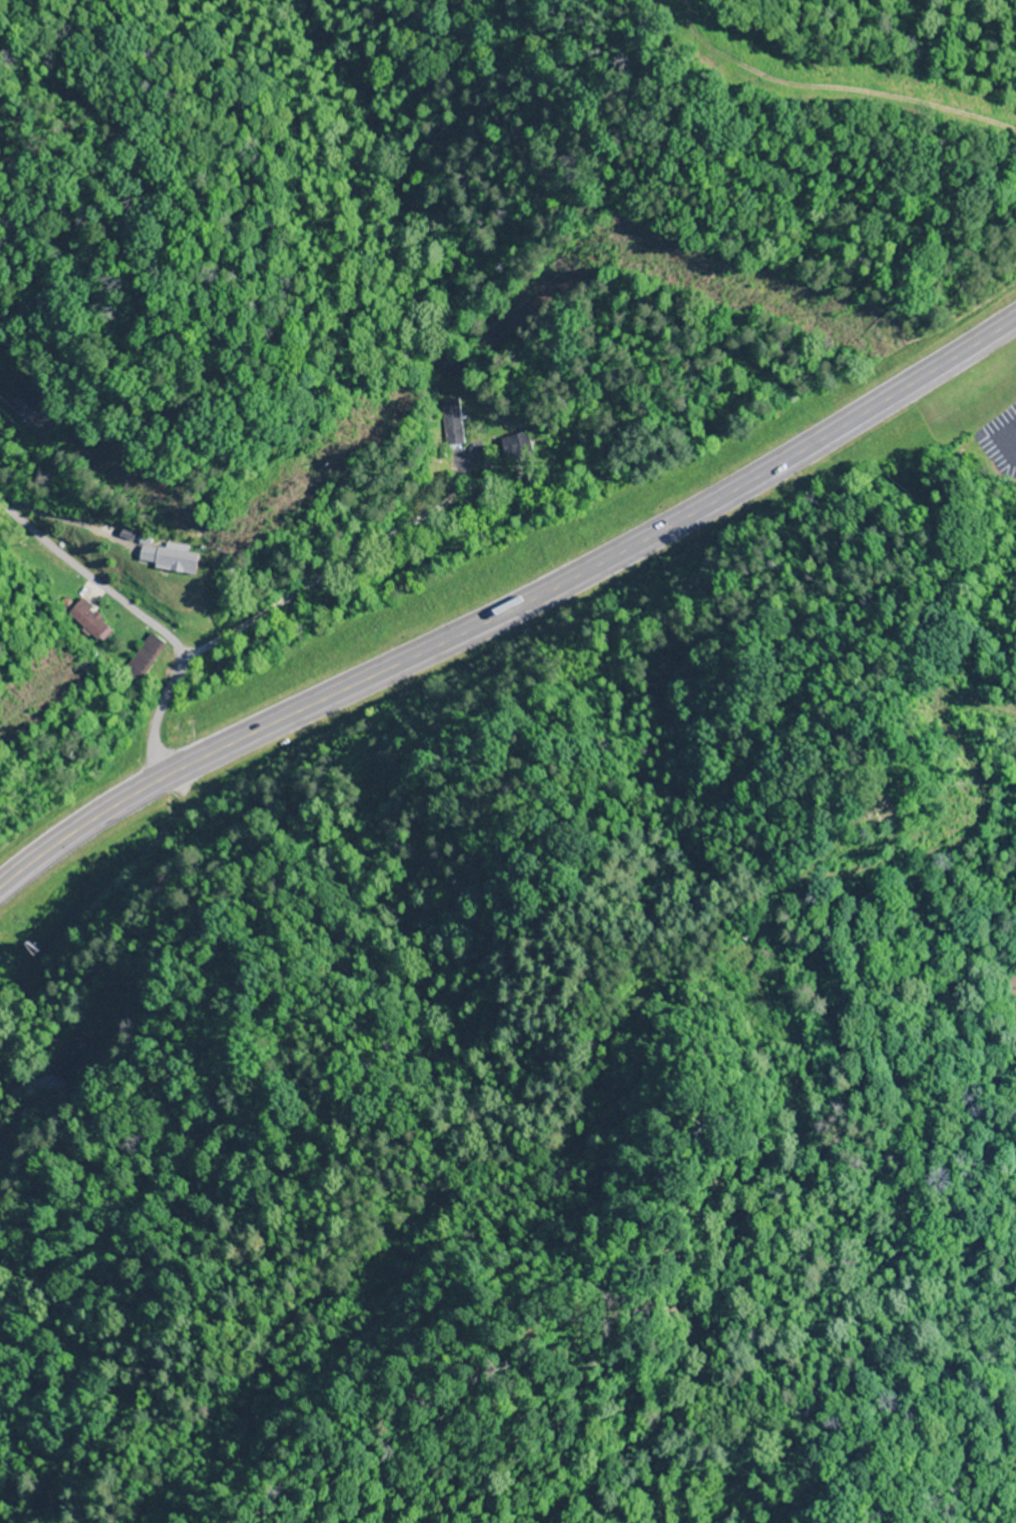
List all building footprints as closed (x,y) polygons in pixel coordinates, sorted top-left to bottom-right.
[(22,390),(6,406),(25,426),(41,410),(22,390)] [(533,454),(526,431),(497,440),(504,463),(533,454)] [(139,544),(135,563),(191,575),(195,556),(139,544)] [(106,626),(80,600),(67,614),(92,640),(106,626)] [(154,642),(150,637),(144,642),(149,647),(154,642)]
